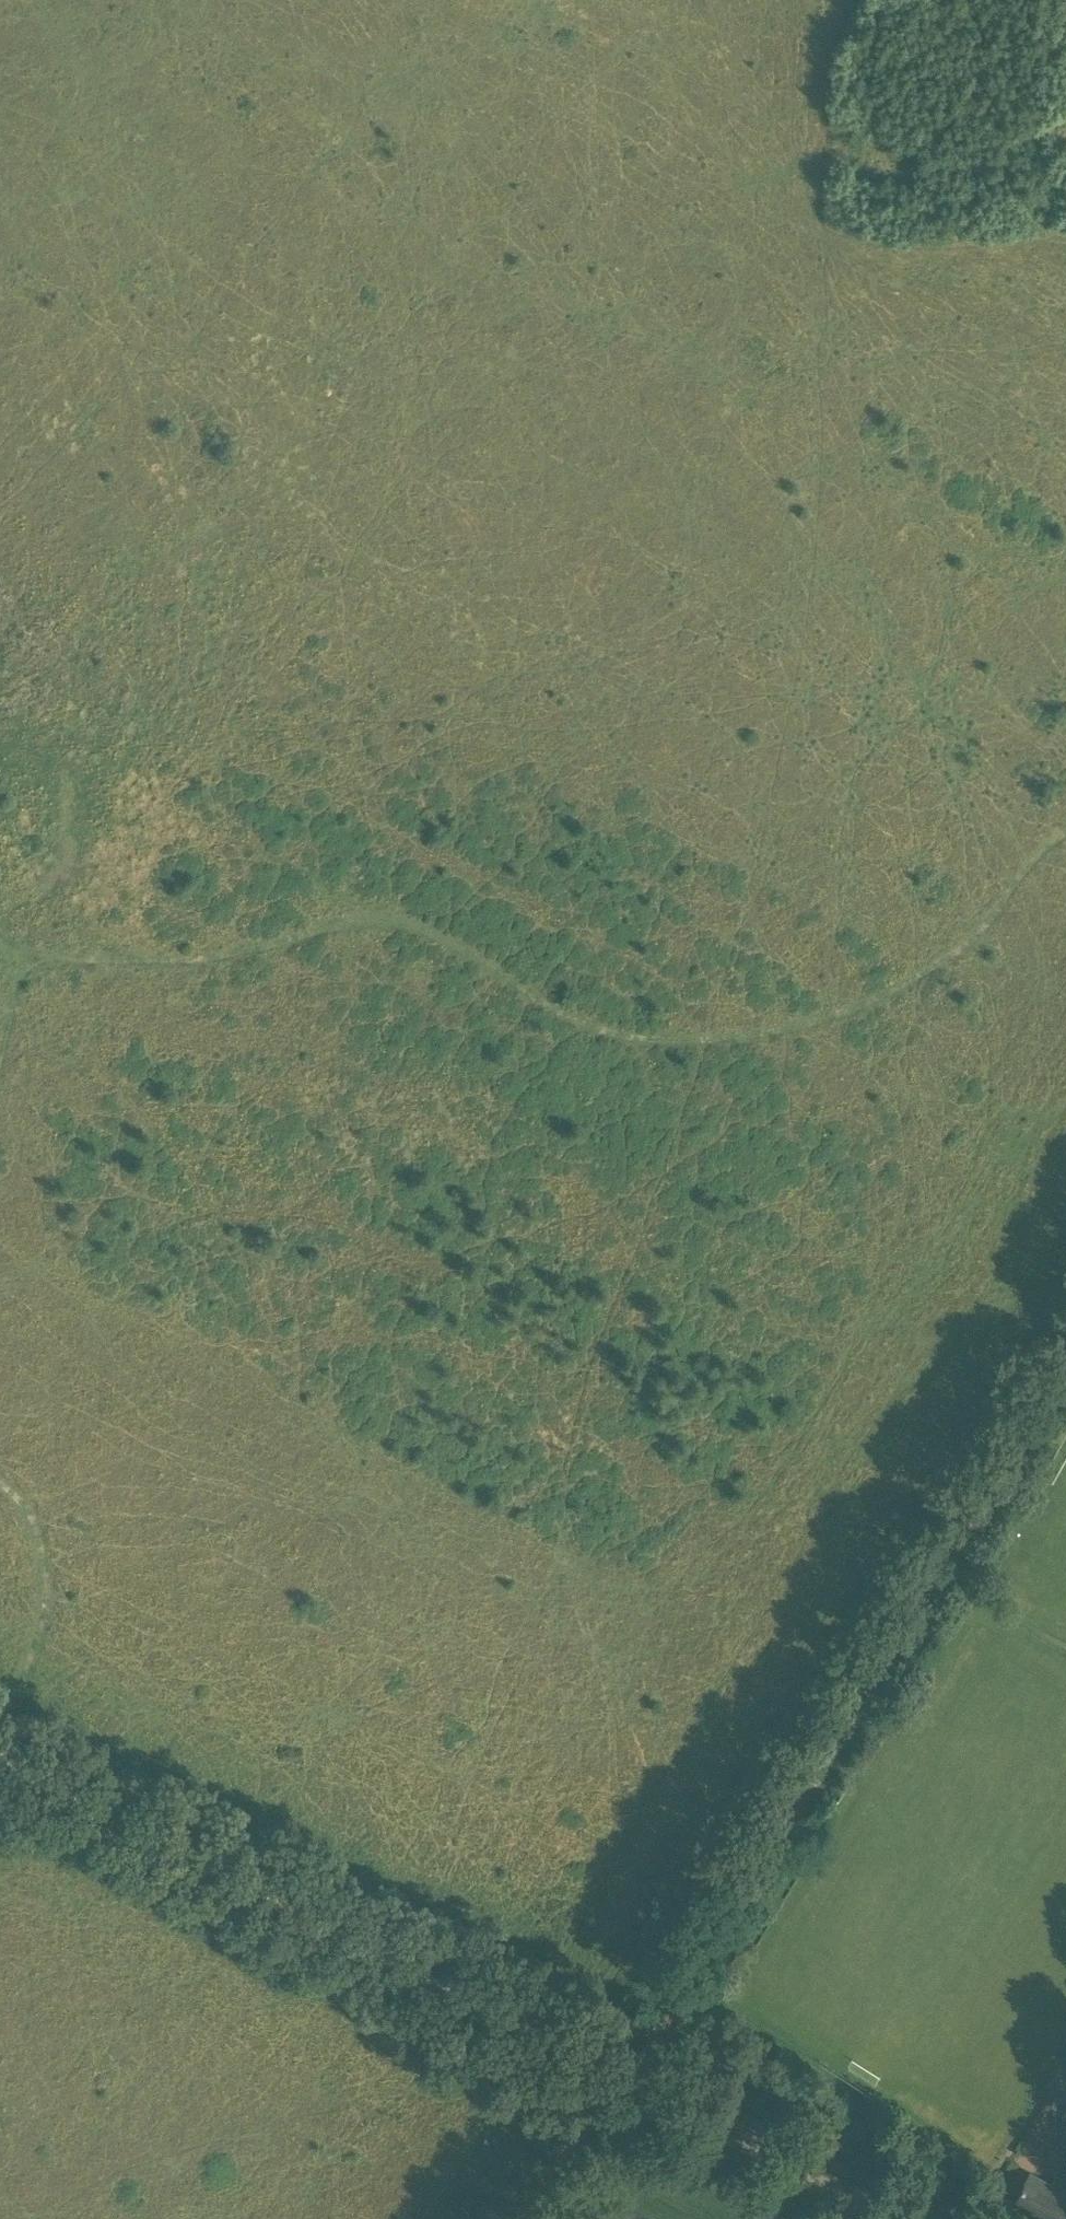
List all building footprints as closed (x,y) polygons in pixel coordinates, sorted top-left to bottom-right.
[(1015,2202),(1047,2218),(1065,2218),(1065,2097),(1053,2097),(1055,2176),(1051,2184),(1030,2173),(1015,2202)]
